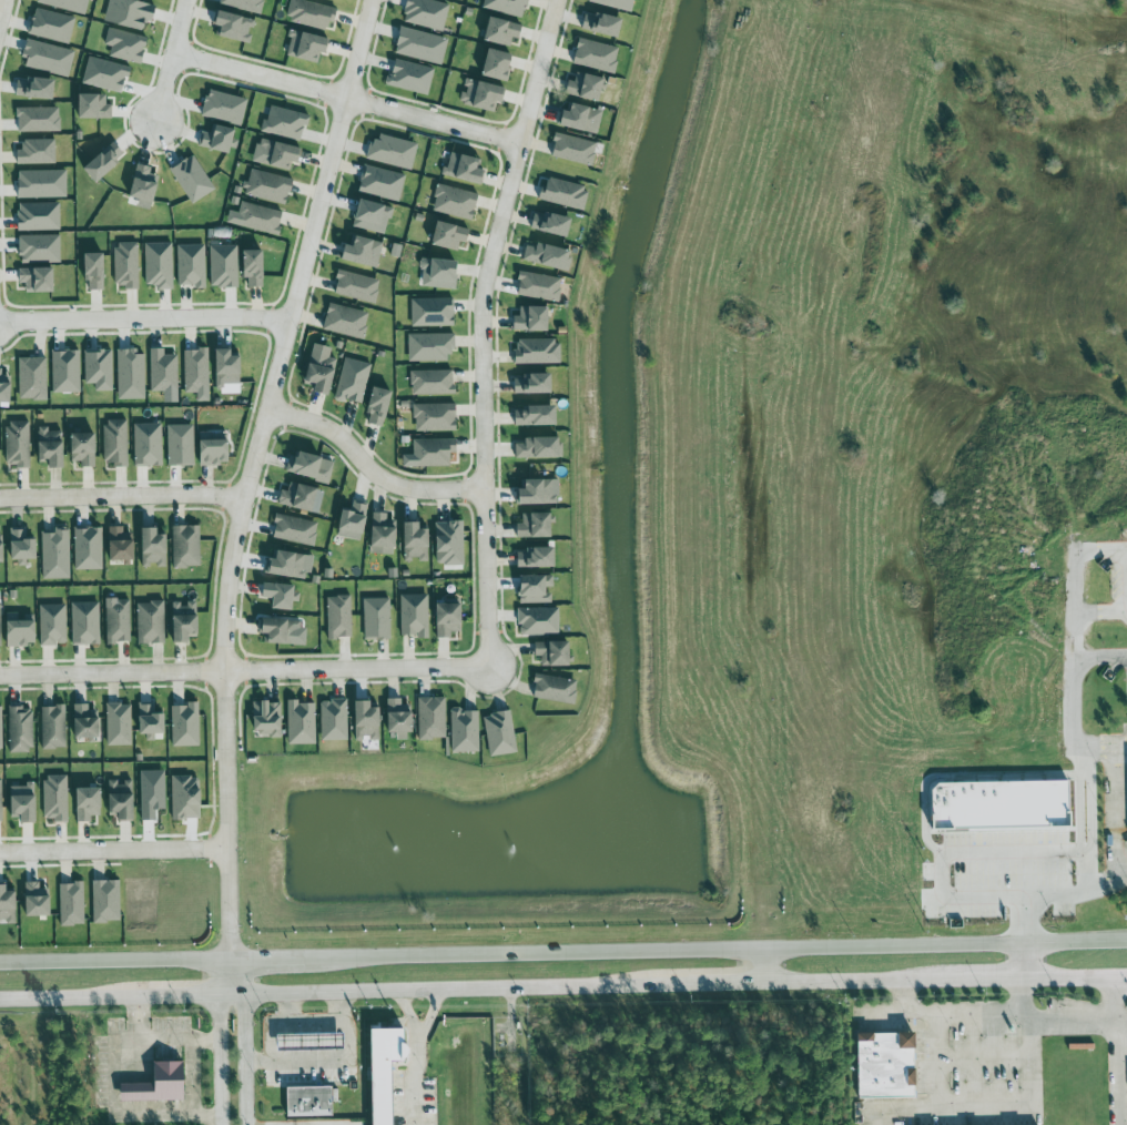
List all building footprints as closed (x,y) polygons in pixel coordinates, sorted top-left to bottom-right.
[(86,14),(89,0),(39,0),(38,3),(86,14)] [(134,0),(109,0),(105,22),(145,29),(146,21),(154,23),(157,4),(134,0)] [(260,15),(264,0),(220,0),(219,4),(260,15)] [(283,16),(288,0),(308,0),(335,7),(332,29),(321,31),(283,16)] [(399,18),(402,0),(426,0),(445,4),(439,33),(399,18)] [(477,4),(478,0),(522,0),(516,12),(477,4)] [(636,0),(592,0),(591,3),(633,13),(636,0)] [(28,34),(69,45),(76,18),(35,8),(28,34)] [(580,8),(620,16),(609,31),(578,27),(580,8)] [(255,19),(215,11),(213,25),(224,27),(222,38),(251,43),(255,19)] [(485,14),(506,20),(517,36),(504,41),(474,36),(485,14)] [(110,56),(142,65),(149,39),(109,27),(105,45),(112,47),(110,56)] [(442,65),(449,39),(401,27),(395,53),(442,65)] [(285,29),(325,39),(322,54),(311,50),(311,59),(284,53),(285,29)] [(575,33),(611,44),(611,71),(570,59),(575,33)] [(69,78),(76,51),(28,39),(22,66),(69,78)] [(483,48),(511,51),(501,79),(478,72),(483,48)] [(82,83),(124,94),(131,68),(90,56),(82,83)] [(388,86),(428,95),(435,68),(394,59),(388,86)] [(573,70),(600,75),(592,97),(561,90),(561,79),(571,80),(573,70)] [(56,100),(57,80),(28,78),(28,82),(18,81),(17,97),(56,100)] [(467,78),(498,87),(495,100),(488,100),(486,111),(458,102),(467,78)] [(202,116),(242,127),(249,100),(209,90),(202,116)] [(113,119),(113,105),(107,105),(107,95),(79,94),(79,118),(113,119)] [(565,100),(599,111),(592,132),(551,123),(555,110),(567,110),(565,100)] [(303,142),(309,114),(271,106),(268,121),(264,120),(261,132),(303,142)] [(59,107),(17,108),(18,132),(60,132),(59,107)] [(198,147),(232,154),(234,146),(237,130),(213,124),(211,133),(202,131),(198,147)] [(373,130),(415,139),(404,170),(363,156),(373,130)] [(550,130),(590,140),(591,165),(548,154),(550,130)] [(255,135),(301,146),(295,163),(284,169),(257,161),(255,135)] [(18,165),(56,164),(55,139),(23,140),(23,149),(17,150),(18,165)] [(84,169),(97,183),(127,156),(115,142),(84,169)] [(445,150),(480,169),(477,181),(436,171),(445,150)] [(216,189),(193,155),(170,170),(193,204),(216,189)] [(246,163),(290,175),(286,205),(243,194),(246,163)] [(140,199),(138,207),(152,211),(161,176),(151,173),(153,168),(138,164),(130,197),(140,199)] [(361,164),(400,173),(396,200),(356,191),(361,164)] [(19,199),(68,197),(67,170),(19,171),(19,199)] [(547,176),(585,186),(581,206),(535,195),(547,176)] [(427,180),(475,192),(468,220),(429,204),(427,180)] [(237,199),(284,214),(278,231),(221,220),(223,209),(234,211),(237,199)] [(355,199),(390,206),(382,234),(348,224),(355,199)] [(60,230),(60,203),(18,204),(19,231),(60,230)] [(529,209),(568,216),(564,236),(527,225),(529,209)] [(430,216),(467,231),(455,251),(429,243),(430,216)] [(348,234),(379,241),(374,268),(337,254),(336,245),(348,234)] [(61,263),(60,235),(21,236),(21,264),(61,263)] [(138,243),(114,243),(115,288),(139,288),(138,243)] [(145,244),(146,285),(156,285),(156,290),(174,290),(173,243),(145,244)] [(521,244),(568,250),(562,268),(519,257),(521,244)] [(205,245),(177,245),(178,287),(206,287),(205,245)] [(239,287),(238,245),(210,246),(210,288),(239,287)] [(242,247),(258,246),(261,277),(240,274),(242,247)] [(86,291),(106,290),(105,254),(85,254),(86,291)] [(422,287),(459,289),(460,261),(423,259),(422,287)] [(335,266),(372,282),(370,300),(334,292),(335,266)] [(514,268),(557,280),(559,296),(517,292),(508,266),(514,268)] [(27,284),(26,292),(56,293),(56,269),(20,268),(19,283),(27,284)] [(409,294),(453,294),(453,323),(404,323),(409,294)] [(515,302),(541,304),(541,331),(511,327),(511,312),(520,311),(515,302)] [(324,305),(367,313),(359,338),(315,330),(324,305)] [(402,334),(408,358),(444,359),(446,353),(450,351),(451,330),(402,334)] [(514,339),(559,338),(558,361),(512,361),(510,346),(514,339)] [(146,355),(138,355),(138,350),(118,349),(118,400),(145,400),(146,355)] [(150,349),(151,392),(178,392),(178,355),(165,355),(165,349),(150,349)] [(242,356),(234,357),(234,349),(216,350),(217,387),(243,386),(242,356)] [(113,391),(113,351),(86,350),(85,384),(95,384),(95,391),(113,391)] [(185,350),(185,392),(210,392),(209,350),(185,350)] [(81,393),(81,351),(52,352),(53,393),(81,393)] [(304,352),(333,355),(326,395),(309,391),(309,383),(298,376),(304,352)] [(342,355),(366,362),(357,404),(347,401),(345,407),(333,399),(342,355)] [(20,400),(47,399),(47,358),(19,358),(20,400)] [(414,369),(415,395),(458,393),(457,368),(414,369)] [(11,376),(2,376),(2,369),(0,369),(0,403),(11,403),(11,376)] [(510,374),(547,371),(544,394),(511,392),(510,374)] [(369,387),(385,392),(378,422),(364,423),(368,409),(362,405),(369,387)] [(412,403),(416,433),(455,426),(453,399),(412,403)] [(517,403),(547,403),(551,426),(509,425),(517,403)] [(131,422),(162,420),(159,468),(131,465),(131,422)] [(169,424),(189,420),(191,462),(167,463),(169,424)] [(4,422),(28,422),(26,469),(6,467),(4,422)] [(102,422),(124,422),(123,465),(101,462),(102,422)] [(33,426),(62,428),(59,472),(34,463),(33,426)] [(67,433),(94,429),(93,467),(70,464),(67,433)] [(197,436),(222,435),(224,464),(200,464),(197,436)] [(410,439),(413,466),(458,463),(449,435),(410,439)] [(516,440),(560,439),(560,456),(514,458),(516,440)] [(286,450),(333,455),(322,479),(282,469),(286,450)] [(516,478),(550,477),(554,500),(514,500),(516,478)] [(287,478),(313,486),(308,517),(273,501),(287,478)] [(353,499),(366,499),(356,534),(338,530),(335,509),(353,499)] [(515,508),(550,510),(548,533),(515,533),(515,508)] [(369,511),(394,524),(394,554),(362,553),(369,511)] [(270,513),(316,523),(313,545),(267,538),(270,513)] [(434,517),(460,515),(461,564),(434,566),(434,517)] [(399,520),(428,526),(424,561),(405,558),(399,520)] [(73,524),(98,523),(99,567),(73,569),(73,524)] [(171,523),(199,523),(195,567),(172,567),(171,523)] [(109,524),(128,528),(129,559),(106,557),(109,524)] [(134,524),(148,524),(151,534),(163,533),(165,567),(140,564),(134,524)] [(40,531),(67,530),(65,581),(41,578),(40,531)] [(4,538),(33,535),(32,559),(9,559),(4,538)] [(514,549),(550,545),(551,564),(510,564),(514,549)] [(274,549),(313,556),(305,582),(257,570),(258,560),(273,555),(274,549)] [(514,570),(550,575),(549,598),(518,598),(514,570)] [(257,581),(294,586),(290,608),(272,608),(267,600),(255,596),(254,589),(257,581)] [(402,590),(424,591),(424,636),(399,635),(402,590)] [(322,598),(348,594),(348,635),(328,637),(322,598)] [(364,597),(387,595),(387,639),(361,638),(364,597)] [(101,596),(129,598),(125,641),(104,637),(101,596)] [(133,601),(160,597),(162,641),(135,640),(133,601)] [(69,601),(93,599),(98,642),(71,642),(69,601)] [(37,602),(61,600),(61,646),(38,645),(37,602)] [(429,600),(451,600),(459,642),(436,636),(429,600)] [(172,601),(194,601),(195,630),(184,642),(171,639),(172,601)] [(519,607),(557,606),(554,635),(515,631),(519,607)] [(256,614),(299,614),(299,643),(257,640),(256,614)] [(3,619),(29,617),(29,646),(3,646),(3,619)] [(529,640),(562,639),(555,666),(535,665),(529,640)] [(531,671),(577,682),(570,702),(531,697),(531,671)] [(413,699),(446,693),(440,739),(417,739),(413,699)] [(351,696),(368,695),(368,707),(375,706),(375,741),(353,739),(351,696)] [(319,698),(344,697),(344,738),(323,739),(319,698)] [(134,698),(161,698),(161,731),(138,728),(134,698)] [(294,701),(283,700),(290,742),(311,742),(311,701),(294,701)] [(8,701),(30,706),(30,749),(9,752),(8,701)] [(102,702),(128,701),(128,743),(104,744),(102,702)] [(251,701),(276,701),(280,736),(253,737),(251,701)] [(38,707),(60,703),(57,747),(41,749),(38,707)] [(170,705),(200,703),(197,750),(173,746),(170,705)] [(73,706),(98,707),(98,740),(74,738),(73,706)] [(382,706),(406,708),(408,729),(385,727),(382,706)] [(449,709),(478,709),(474,751),(449,749),(449,709)] [(485,712),(508,712),(514,751),(485,750),(485,712)] [(41,776),(64,774),(65,820),(40,813),(41,776)] [(166,774),(195,777),(194,818),(167,815),(166,774)] [(100,777),(128,777),(129,821),(104,812),(100,777)] [(937,828),(1071,825),(1070,779),(936,783),(937,828)] [(7,792),(34,782),(33,823),(13,812),(7,792)] [(71,784),(94,784),(100,814),(90,814),(87,819),(72,820),(71,784)] [(92,880),(115,879),(118,920),(89,924),(92,880)] [(57,881),(79,880),(82,922),(60,925),(57,881)] [(20,881),(34,881),(38,891),(42,890),(44,915),(20,912),(20,881)] [(9,921),(0,919),(0,885),(10,888),(9,921)] [(398,1061),(398,1124),(375,1124),(375,1027),(410,1027),(410,1061),(398,1061)] [(284,1035),(347,1033),(348,1050),(284,1051),(284,1035)] [(860,1034),(921,1033),(922,1099),(860,1099),(860,1034)] [(154,1061),(185,1060),(185,1097),(123,1098),(123,1082),(154,1082),(154,1061)] [(291,1086),(336,1085),(337,1115),(292,1116),(291,1086)]
